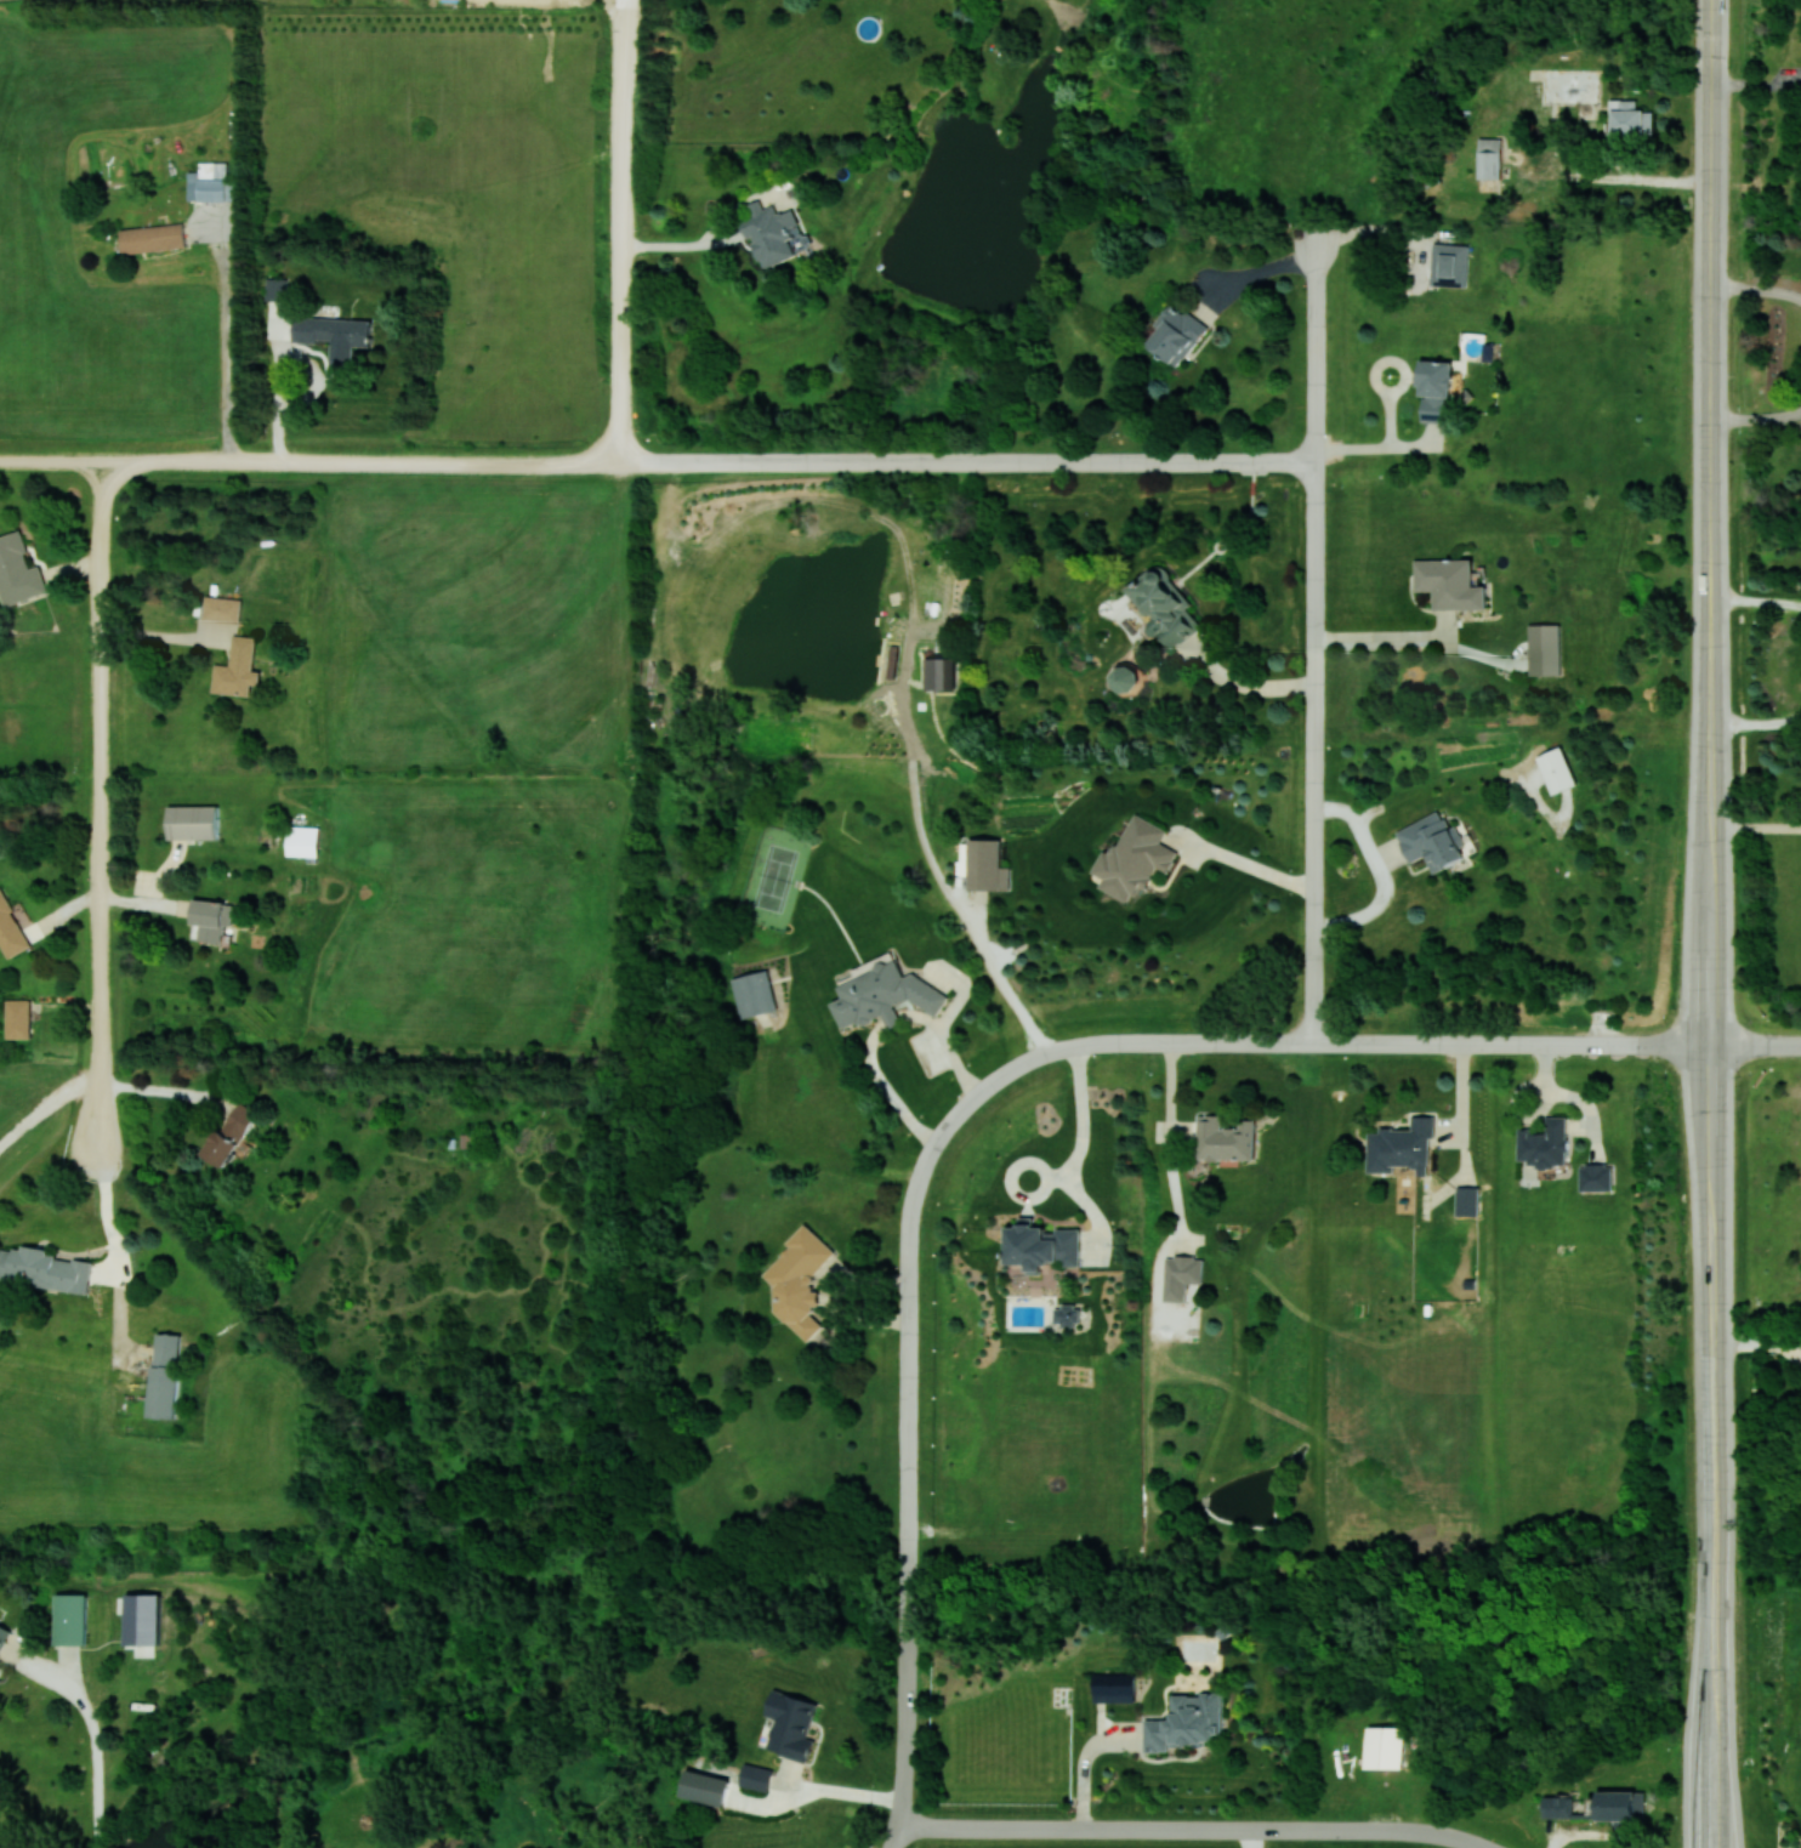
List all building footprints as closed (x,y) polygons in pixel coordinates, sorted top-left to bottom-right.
[(1612,134),(1653,135),(1654,110),(1637,109),(1637,100),(1613,99),(1612,134)] [(1479,179),(1501,178),(1501,138),(1479,138),(1479,179)] [(227,162),(200,162),(200,171),(189,171),(189,200),(227,201),(227,162)] [(794,207),(777,213),(774,205),(763,208),(760,200),(737,208),(747,238),(752,237),(762,266),(809,250),(794,207)] [(124,253),(186,247),(183,223),(121,229),(124,253)] [(1469,244),(1433,243),(1432,285),(1468,286),(1469,244)] [(286,301),(287,278),(266,277),(265,300),(286,301)] [(1148,344),(1177,367),(1208,329),(1173,301),(1155,324),(1161,329),(1148,344)] [(372,346),(372,319),(294,317),(293,341),(331,342),(330,364),(354,365),(355,346),(372,346)] [(1453,361),(1423,360),(1421,420),(1451,421),(1453,361)] [(3,605),(48,592),(40,564),(31,567),(20,530),(0,536),(0,593),(3,605)] [(1415,560),(1416,590),(1433,590),(1434,609),(1487,609),(1487,585),(1473,585),(1473,559),(1415,560)] [(1172,649),(1198,631),(1183,610),(1191,605),(1161,562),(1126,587),(1148,619),(1143,623),(1152,635),(1159,630),(1172,649)] [(203,620),(240,622),(241,598),(204,596),(203,620)] [(1530,675),(1563,675),(1562,624),(1529,624),(1530,675)] [(256,636),(233,634),(230,665),(215,663),(212,691),(250,695),(251,684),(259,685),(260,671),(253,670),(256,636)] [(926,691),(955,690),(954,657),(925,658),(926,691)] [(1118,691),(1138,689),(1136,662),(1115,664),(1118,691)] [(1537,756),(1553,794),(1578,784),(1562,746),(1537,756)] [(219,805),(169,806),(169,840),(219,839),(219,805)] [(1396,830),(1410,862),(1426,855),(1434,872),(1467,858),(1460,844),(1464,843),(1457,825),(1448,828),(1441,810),(1396,830)] [(1179,851),(1161,842),(1167,829),(1130,811),(1100,875),(1105,878),(1100,887),(1131,902),(1139,885),(1147,889),(1157,868),(1169,873),(1179,851)] [(319,827),(287,826),(286,855),(318,856),(319,827)] [(1010,890),(1010,866),(1001,866),(1001,839),(970,839),(969,889),(1010,890)] [(32,946),(1,887),(0,887),(0,944),(8,958),(32,946)] [(742,1018),(777,1009),(767,969),(732,978),(742,1018)] [(8,1038),(31,1038),(31,999),(7,999),(8,1038)] [(205,1156),(225,1168),(234,1153),(243,1158),(251,1145),(243,1140),(259,1113),(238,1100),(205,1156)] [(1256,1119),(1239,1119),(1239,1126),(1222,1126),(1222,1115),(1198,1115),(1197,1158),(1255,1159),(1256,1119)] [(1369,1172),(1395,1172),(1395,1166),(1419,1166),(1419,1176),(1430,1176),(1430,1136),(1434,1136),(1434,1115),(1412,1115),(1412,1128),(1380,1128),(1380,1132),(1369,1132),(1369,1172)] [(1567,1116),(1545,1116),(1545,1129),(1518,1128),(1518,1160),(1529,1160),(1529,1167),(1567,1167),(1567,1116)] [(1581,1191),(1613,1190),(1613,1164),(1581,1164),(1581,1191)] [(1457,1215),(1479,1215),(1479,1187),(1457,1186),(1457,1215)] [(1080,1230),(1046,1230),(1046,1227),(1035,1227),(1035,1217),(1019,1217),(1019,1227),(1007,1227),(1008,1265),(1028,1264),(1028,1273),(1043,1273),(1043,1262),(1063,1262),(1063,1265),(1081,1265),(1080,1230)] [(774,1308),(809,1341),(824,1326),(813,1315),(827,1299),(808,1281),(836,1252),(806,1223),(787,1243),(791,1247),(764,1276),(785,1296),(774,1308)] [(47,1255),(48,1250),(2,1245),(0,1261),(0,1281),(89,1292),(93,1261),(47,1255)] [(1164,1301),(1186,1301),(1186,1282),(1203,1283),(1204,1257),(1165,1256),(1164,1301)] [(1080,1306),(1055,1305),(1054,1325),(1080,1325),(1080,1306)] [(181,1334),(154,1333),(151,1417),(178,1418),(181,1334)] [(87,1644),(86,1593),(54,1594),(55,1644),(87,1644)] [(162,1594),(127,1593),(125,1644),(160,1645),(162,1594)] [(15,1632),(0,1623),(0,1654),(15,1632)] [(1135,1673),(1094,1672),(1094,1701),(1134,1702),(1135,1673)] [(808,1738),(818,1702),(774,1689),(766,1715),(776,1718),(767,1750),(808,1762),(814,1740),(808,1738)] [(1145,1719),(1145,1751),(1169,1751),(1169,1745),(1204,1745),(1204,1741),(1221,1741),(1221,1694),(1172,1694),(1172,1719),(1145,1719)] [(1364,1768),(1401,1769),(1402,1727),(1365,1726),(1364,1768)] [(774,1769),(745,1762),(739,1784),(767,1792),(774,1769)] [(724,1807),(731,1779),(689,1768),(681,1795),(724,1807)] [(1645,1792),(1591,1792),(1591,1812),(1573,1812),(1573,1795),(1543,1794),(1543,1818),(1594,1818),(1594,1820),(1644,1821),(1645,1792)]
